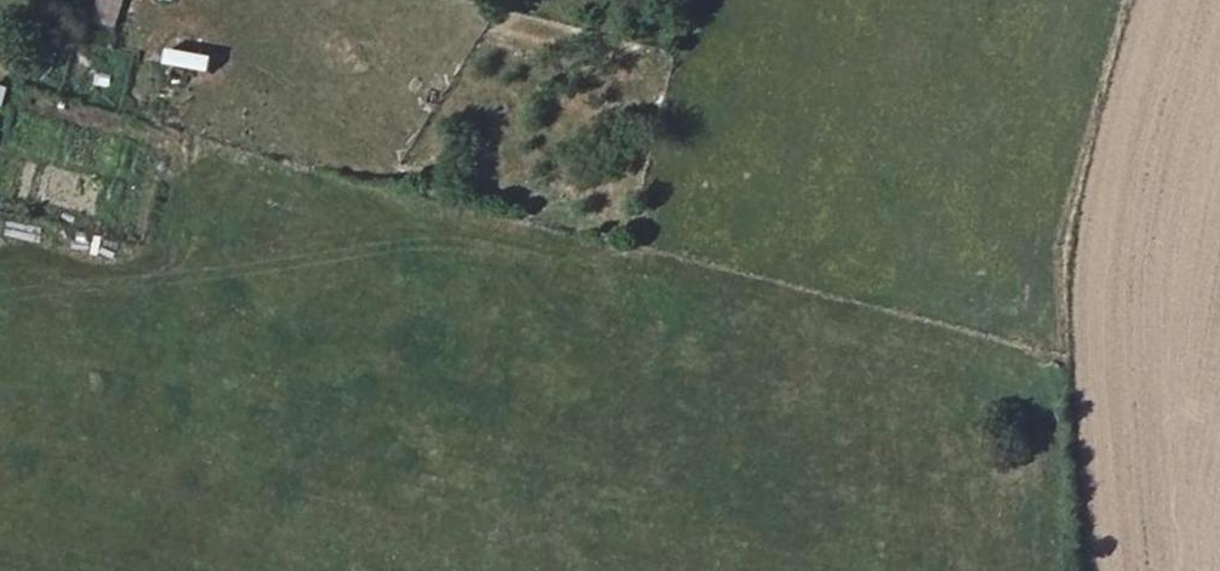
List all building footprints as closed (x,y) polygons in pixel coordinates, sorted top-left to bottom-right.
[(124,0),(98,0),(93,21),(118,27),(124,0)] [(165,44),(162,62),(209,70),(212,53),(165,44)]
